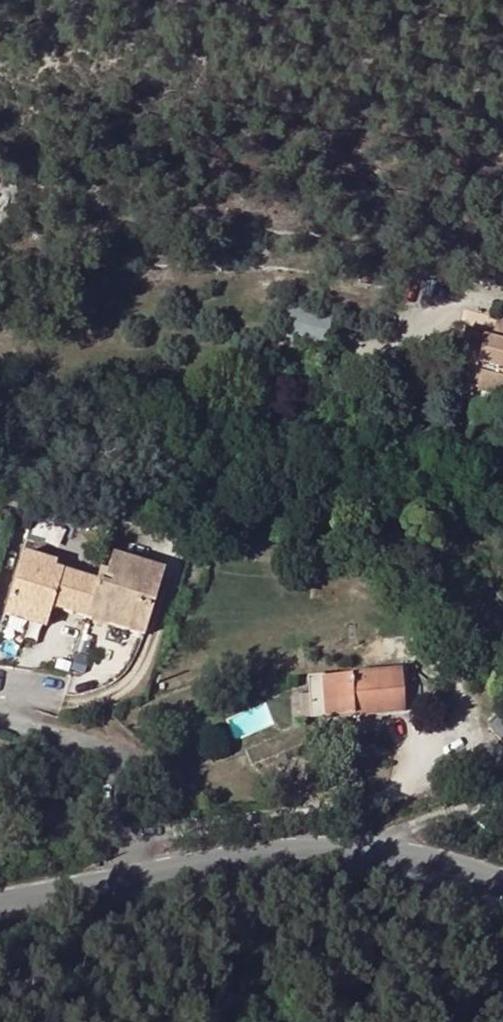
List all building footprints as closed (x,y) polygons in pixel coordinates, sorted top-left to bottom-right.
[(453,377),(502,388),(502,322),(497,320),(492,340),(464,333),(453,377)] [(453,377),(450,388),(502,400),(502,388),(453,377)] [(88,622),(91,607),(113,614),(109,628),(144,639),(162,574),(114,559),(109,576),(101,573),(98,585),(54,572),(46,570),(48,564),(23,556),(5,618),(46,631),(52,611),(88,622)] [(48,564),(46,570),(54,572),(56,566),(48,564)] [(113,614),(91,607),(88,622),(109,628),(113,614)] [(400,674),(319,680),(322,719),(403,713),(400,674)] [(502,745),(502,722),(501,720),(500,719),(489,729),(502,745)]
